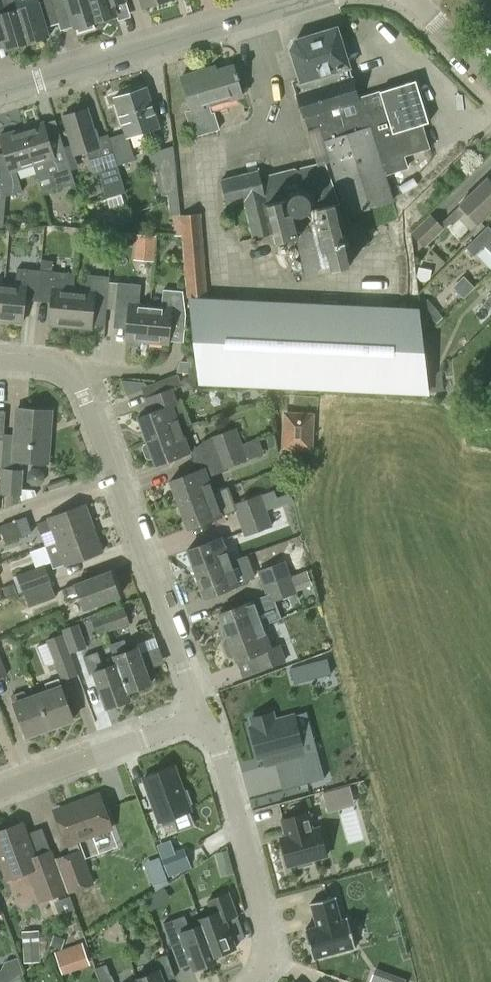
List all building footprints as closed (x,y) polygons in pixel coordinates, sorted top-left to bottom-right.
[(6,46),(7,48),(28,42),(17,6),(15,0),(0,0),(0,48),(6,46)] [(17,6),(28,42),(49,36),(46,27),(43,17),(56,13),(52,0),(36,0),(17,6)] [(56,13),(69,9),(74,26),(74,28),(76,28),(77,34),(96,28),(94,22),(95,22),(89,0),(52,0),(56,13)] [(95,22),(117,16),(113,5),(126,0),(89,0),(95,22)] [(294,42),(290,50),(300,80),(293,82),(303,116),(358,99),(350,71),(348,67),(347,67),(336,29),(334,30),(331,28),(322,31),(320,34),(294,42)] [(215,65),(181,76),(191,109),(185,111),(189,122),(191,121),(196,136),(220,128),(215,112),(212,113),(210,106),(242,96),(233,65),(217,70),(215,65)] [(385,175),(408,168),(405,156),(429,148),(430,148),(422,125),(429,123),(416,81),(380,92),(358,99),(303,116),(304,117),(305,117),(308,129),(319,126),(330,160),(346,214),(371,207),(393,200),(385,175)] [(108,134),(107,134),(112,149),(113,151),(129,146),(127,138),(159,127),(146,88),(114,98),(125,133),(109,138),(108,134)] [(87,108),(63,116),(72,145),(74,154),(86,150),(94,172),(98,171),(110,207),(124,202),(121,193),(126,191),(117,165),(113,151),(112,149),(107,134),(96,137),(87,108)] [(43,122),(21,128),(32,165),(45,161),(54,190),(75,183),(71,170),(64,147),(62,140),(49,143),(43,122)] [(0,153),(0,183),(5,200),(5,196),(23,190),(16,170),(32,165),(21,128),(0,135),(0,137),(4,152),(0,153)] [(299,153),(302,164),(322,158),(318,147),(299,153)] [(345,251),(333,202),(337,201),(324,162),(260,176),(258,170),(229,177),(220,179),(220,180),(227,205),(243,201),(249,225),(253,239),(273,233),(276,243),(296,238),(306,277),(349,266),(345,251)] [(176,164),(154,171),(158,181),(159,181),(163,194),(178,190),(176,164)] [(445,219),(449,224),(451,226),(459,218),(466,211),(477,223),(490,211),(490,180),(488,177),(459,204),(460,204),(445,219)] [(181,214),(181,216),(182,229),(188,297),(208,295),(201,213),(181,214)] [(431,214),(412,233),(425,247),(444,228),(440,224),(431,214)] [(364,220),(348,225),(355,248),(371,243),(364,220)] [(138,231),(138,256),(157,257),(157,231),(138,231)] [(464,246),(474,255),(478,251),(468,242),(464,246)] [(4,283),(1,321),(23,323),(25,299),(38,300),(40,270),(17,268),(16,284),(4,283)] [(40,270),(38,300),(51,301),(49,326),(70,328),(73,290),(62,289),(63,272),(40,270)] [(73,290),(70,328),(91,330),(92,324),(93,308),(107,309),(109,282),(110,277),(86,274),(85,291),(73,290)] [(117,283),(115,310),(128,311),(127,329),(126,341),(147,343),(150,305),(139,304),(141,284),(118,282),(117,283)] [(150,305),(147,343),(168,345),(170,321),(186,323),(186,315),(183,291),(163,289),(162,306),(150,305)] [(428,299),(420,305),(436,323),(443,317),(428,299)] [(419,310),(190,300),(195,346),(200,383),(427,393),(423,346),(419,310)] [(441,369),(428,380),(429,392),(443,390),(441,369)] [(153,412),(137,418),(146,441),(182,428),(182,427),(190,424),(181,399),(177,401),(172,389),(182,385),(178,374),(162,380),(141,387),(145,398),(148,396),(153,412)] [(2,466),(0,493),(20,495),(22,495),(22,488),(23,470),(17,469),(18,460),(49,462),(53,411),(15,408),(13,435),(12,460),(1,459),(1,466),(2,466)] [(284,411),(282,449),(313,450),(315,412),(284,411)] [(235,427),(212,436),(218,452),(241,443),(235,427)] [(143,445),(142,448),(145,458),(148,459),(152,458),(155,465),(191,452),(182,428),(146,441),(147,443),(143,445)] [(241,443),(218,452),(224,468),(264,453),(258,438),(242,444),(241,443)] [(205,467),(169,481),(178,505),(228,486),(228,485),(213,491),(205,467)] [(228,486),(178,505),(187,529),(223,516),(236,511),(239,520),(267,510),(267,509),(292,500),(290,492),(274,498),(272,493),(262,496),(261,493),(235,503),(228,486)] [(48,519),(38,523),(41,533),(51,529),(56,542),(95,528),(86,503),(47,517),(48,519)] [(267,510),(239,520),(245,536),(273,525),(267,510)] [(0,526),(0,527),(6,542),(32,532),(26,516),(0,526)] [(56,543),(45,546),(53,568),(64,564),(65,566),(103,551),(95,528),(56,542),(56,543)] [(222,537),(186,550),(195,574),(231,561),(222,537)] [(285,559),(257,569),(263,586),(291,576),(285,559)] [(231,561),(195,574),(204,598),(239,585),(231,561)] [(44,564),(17,574),(23,591),(50,581),(44,564)] [(76,584),(64,589),(68,601),(81,597),(85,609),(119,596),(109,569),(75,582),(76,584)] [(291,576),(263,586),(267,595),(269,602),(271,601),(297,592),(291,576)] [(50,581),(23,591),(29,607),(56,597),(50,581)] [(264,597),(218,613),(227,637),(262,624),(278,618),(271,601),(269,602),(267,595),(264,597)] [(124,607),(100,617),(105,632),(130,623),(124,607)] [(79,623),(62,629),(63,634),(78,674),(71,653),(87,647),(79,623)] [(224,641),(223,644),(227,656),(230,657),(234,656),(236,661),(255,654),(261,670),(286,661),(280,644),(271,648),(262,624),(227,637),(228,639),(224,641)] [(63,634),(46,640),(61,680),(78,674),(63,634)] [(125,639),(109,645),(113,655),(115,663),(129,700),(131,700),(128,692),(151,684),(138,646),(129,650),(125,639)] [(99,651),(83,656),(89,674),(92,673),(105,709),(125,702),(129,700),(115,663),(105,667),(99,651)] [(308,662),(313,678),(331,673),(327,657),(308,662)] [(47,689),(37,693),(50,728),(73,720),(60,684),(58,677),(45,682),(47,689)] [(24,690),(11,695),(14,701),(26,737),(50,728),(37,693),(27,697),(24,690)] [(253,726),(250,727),(259,758),(262,757),(264,767),(276,764),(297,758),(304,783),(325,778),(323,773),(317,751),(304,754),(294,715),(274,720),(272,712),(251,718),(253,726)] [(144,777),(160,821),(190,810),(188,804),(191,803),(187,790),(183,792),(174,767),(144,777)] [(336,790),(323,793),(325,802),(338,798),(336,790)] [(70,853),(55,859),(67,893),(93,883),(78,841),(112,829),(99,793),(77,801),(78,804),(55,813),(67,845),(70,853)] [(305,813),(281,819),(287,845),(283,846),(288,867),(299,864),(299,867),(312,864),(311,860),(327,856),(319,827),(310,830),(305,813)] [(0,830),(0,863),(6,879),(9,878),(13,880),(18,878),(20,874),(28,871),(40,903),(67,893),(55,859),(51,849),(50,849),(36,855),(27,832),(24,822),(0,830)] [(230,847),(220,851),(228,872),(238,868),(230,847)] [(184,848),(174,852),(161,857),(168,876),(191,868),(184,848)] [(163,866),(155,869),(159,880),(167,878),(163,866)] [(157,889),(160,900),(175,897),(172,885),(157,889)] [(70,892),(58,897),(63,910),(76,905),(70,892)] [(200,919),(216,962),(214,956),(236,948),(226,920),(237,916),(229,893),(207,901),(212,914),(200,919)] [(316,926),(305,929),(313,959),(355,947),(347,917),(341,919),(335,896),(310,903),(316,926)] [(184,916),(163,924),(171,946),(183,942),(193,970),(216,962),(200,919),(199,919),(201,925),(189,929),(184,916)] [(40,940),(23,942),(24,962),(41,961),(40,940)] [(85,944),(68,950),(74,968),(91,962),(85,944)] [(137,979),(138,981),(164,981),(175,978),(167,956),(155,960),(159,971),(137,979)] [(95,968),(100,981),(113,981),(106,964),(95,968)] [(370,981),(403,981),(404,978),(375,968),(370,981)]
